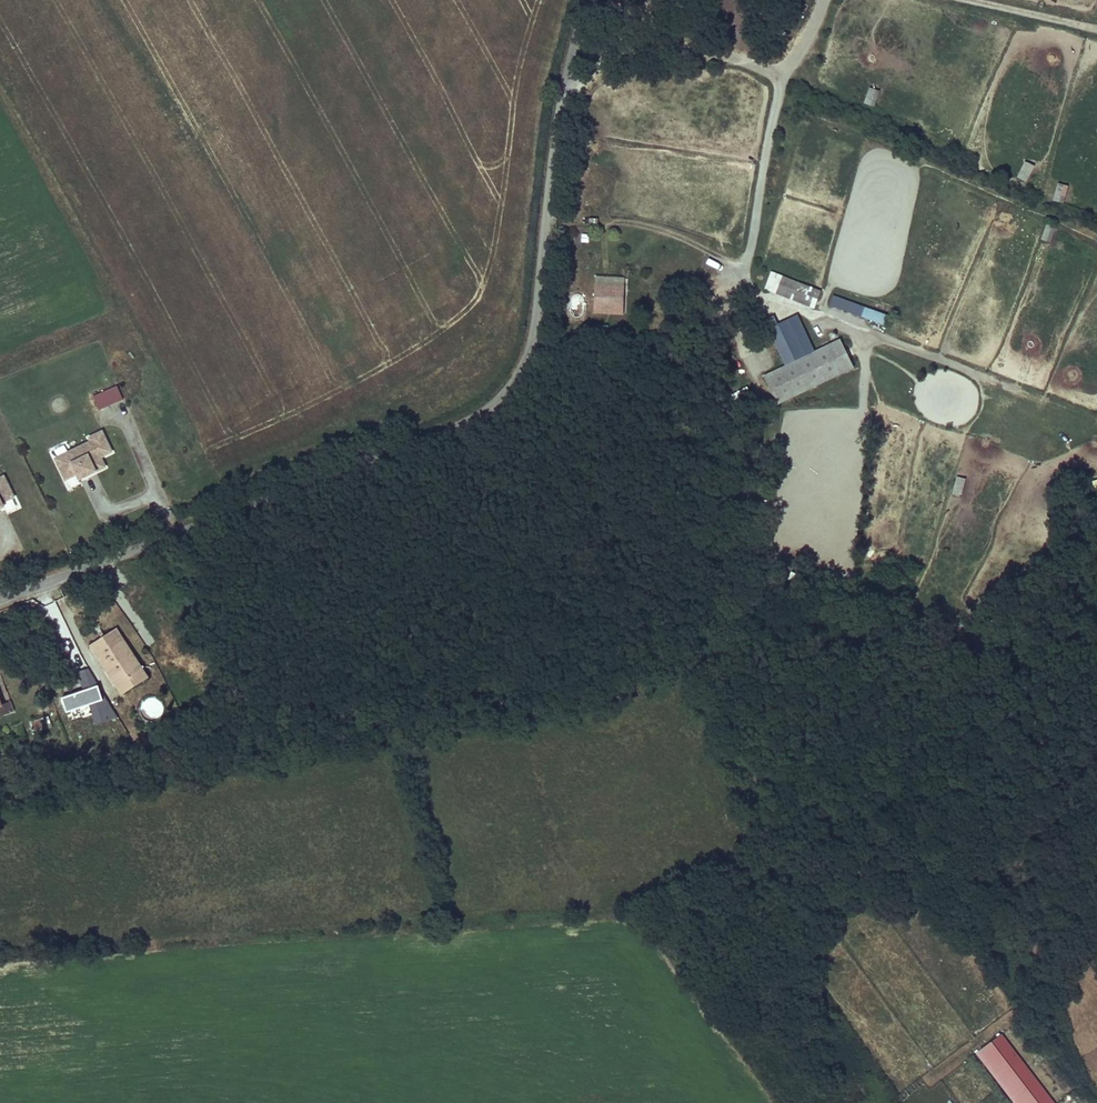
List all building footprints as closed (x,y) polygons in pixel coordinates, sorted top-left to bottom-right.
[(868,89),(865,105),(874,106),(877,90),(868,89)] [(1028,183),(1034,166),(1024,162),(1017,179),(1028,183)] [(771,292),(775,284),(816,300),(819,290),(771,271),(764,290),(771,292)] [(624,281),(595,280),(594,312),(623,313),(624,281)] [(816,300),(775,284),(771,292),(813,308),(816,300)] [(888,313),(832,295),(829,304),(885,322),(888,313)] [(838,339),(816,349),(799,312),(778,321),(773,311),(762,316),(784,364),(760,375),(774,404),(851,369),(838,339)] [(118,388),(95,398),(100,410),(123,400),(118,388)] [(106,470),(101,459),(112,454),(103,433),(88,440),(90,444),(53,460),(64,485),(77,479),(79,485),(97,477),(96,474),(106,470)] [(955,475),(951,493),(960,496),(965,477),(955,475)] [(0,481),(0,513),(4,511),(1,505),(13,499),(4,480),(0,481)] [(122,697),(148,680),(117,634),(91,650),(122,697)] [(4,714),(13,710),(9,702),(1,706),(4,714)] [(1000,1033),(973,1054),(1012,1102),(1056,1102),(1000,1033)]
